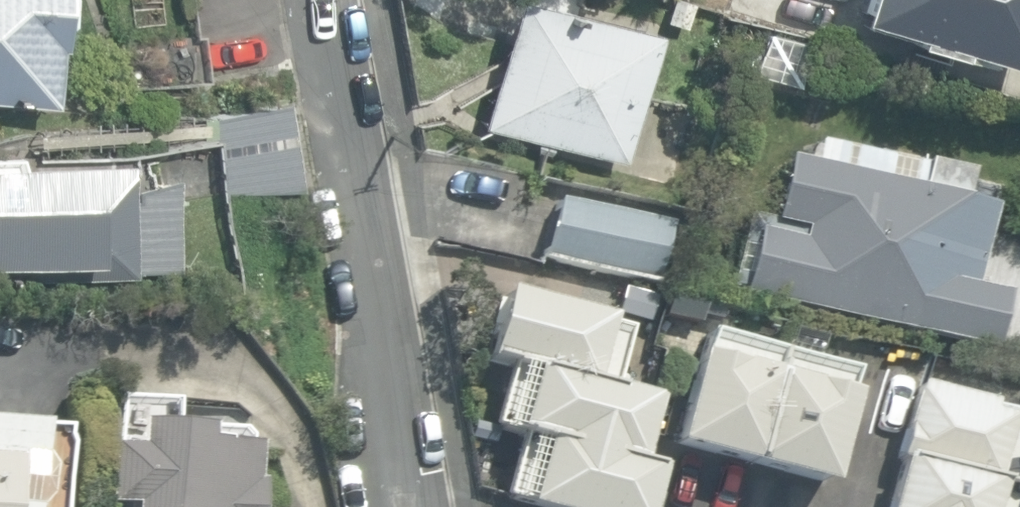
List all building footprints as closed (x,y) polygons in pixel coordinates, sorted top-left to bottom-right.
[(50,101),(53,45),(58,46),(59,25),(65,20),(66,0),(0,0),(0,98),(50,101)] [(622,160),(653,31),(523,0),(512,0),(481,126),(622,160)] [(1019,66),(1019,0),(852,0),(848,14),(909,33),(907,40),(953,54),(955,46),(1019,66)] [(122,43),(129,88),(204,77),(197,32),(122,43)] [(204,117),(223,198),(301,190),(284,107),(204,117)] [(741,293),(961,342),(991,208),(958,200),(962,182),(925,174),(926,166),(871,153),(865,178),(785,161),(771,221),(746,215),(730,286),(742,289),(741,293)] [(128,273),(178,272),(174,177),(134,192),(134,200),(125,200),(123,161),(0,166),(0,278),(128,273)] [(543,257),(654,283),(666,228),(556,202),(543,257)] [(531,506),(646,506),(655,466),(632,459),(649,400),(609,388),(627,326),(500,289),(481,355),(510,364),(492,425),(522,434),(503,499),(531,506)] [(1019,371),(1019,321),(998,316),(987,363),(1019,371)] [(670,445),(828,487),(855,369),(701,328),(670,445)] [(1019,457),(1019,410),(913,383),(883,506),(1008,506),(1019,457)] [(108,447),(103,506),(252,506),(254,482),(246,481),(249,444),(202,440),(204,426),(136,420),(133,449),(108,447)] [(66,448),(60,442),(62,431),(0,425),(0,506),(60,506),(66,448)]
